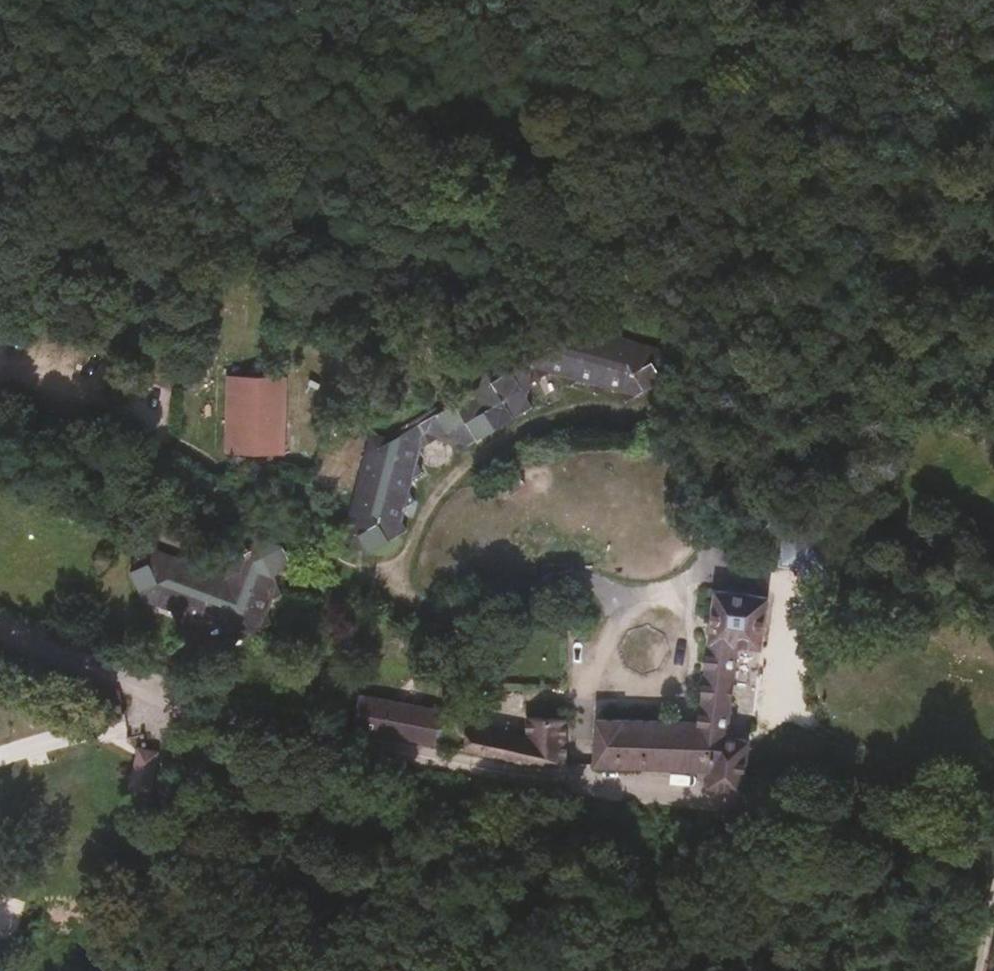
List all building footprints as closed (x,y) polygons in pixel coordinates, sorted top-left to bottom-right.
[(363,548),(373,552),(403,535),(393,517),(413,505),(402,485),(419,475),(409,459),(447,437),(457,454),(527,412),(519,395),(555,374),(565,390),(582,380),(594,398),(612,387),(624,406),(652,389),(655,376),(648,373),(652,357),(646,356),(647,351),(633,347),(631,352),(618,348),(619,343),(602,339),(601,344),(586,340),(587,335),(570,331),(568,336),(556,332),(554,340),(489,377),(481,375),(476,388),(462,396),(449,393),(447,402),(385,438),(377,436),(374,448),(367,447),(363,465),(368,467),(365,480),(359,479),(355,496),(361,497),(357,512),(351,510),(347,526),(352,527),(351,535),(366,538),(363,548)] [(269,374),(210,381),(220,458),(278,450),(269,374)] [(779,530),(774,568),(844,576),(848,538),(779,530)] [(230,646),(269,628),(260,609),(277,600),(270,582),(287,572),(280,556),(273,554),(269,547),(254,542),(248,546),(242,544),(231,576),(228,575),(225,582),(216,580),(215,583),(202,578),(203,574),(189,569),(187,573),(173,568),(174,564),(160,559),(158,563),(141,557),(137,565),(131,563),(126,579),(133,581),(131,587),(145,617),(164,608),(174,627),(193,619),(202,636),(221,628),(230,646)] [(706,790),(741,793),(746,745),(721,741),(734,651),(757,653),(763,602),(712,597),(698,727),(594,723),(593,769),(707,772),(706,790)] [(357,697),(350,731),(433,747),(438,715),(357,697)] [(467,730),(463,753),(537,769),(565,768),(567,720),(530,717),(528,738),(492,740),(492,735),(467,730)] [(209,747),(182,742),(174,782),(201,788),(209,747)] [(142,790),(150,750),(130,746),(122,786),(142,790)]
